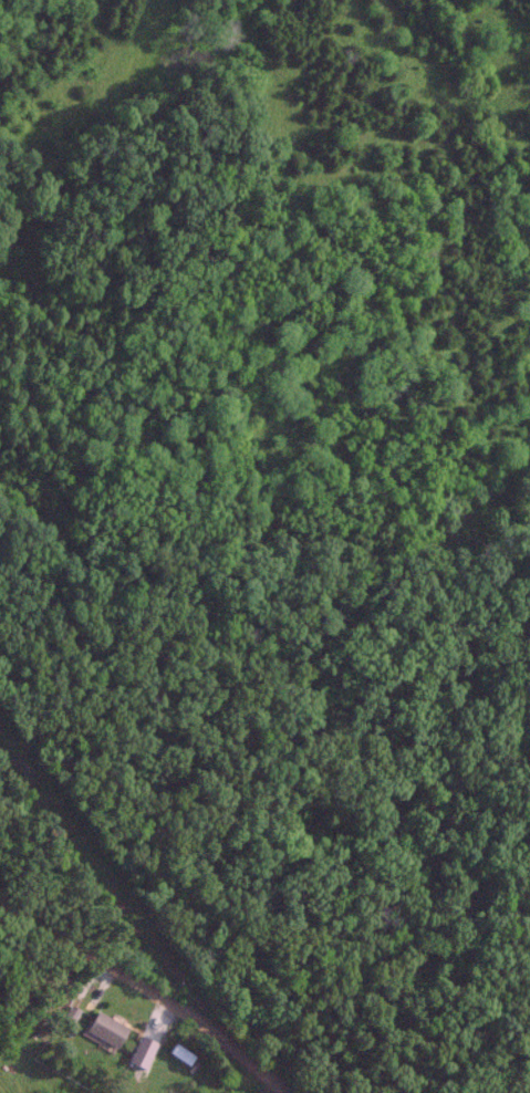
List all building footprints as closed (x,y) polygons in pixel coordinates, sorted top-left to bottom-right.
[(117,1046),(125,1025),(93,1011),(85,1033),(117,1046)] [(168,1052),(187,1065),(193,1056),(174,1043),(168,1052)]
